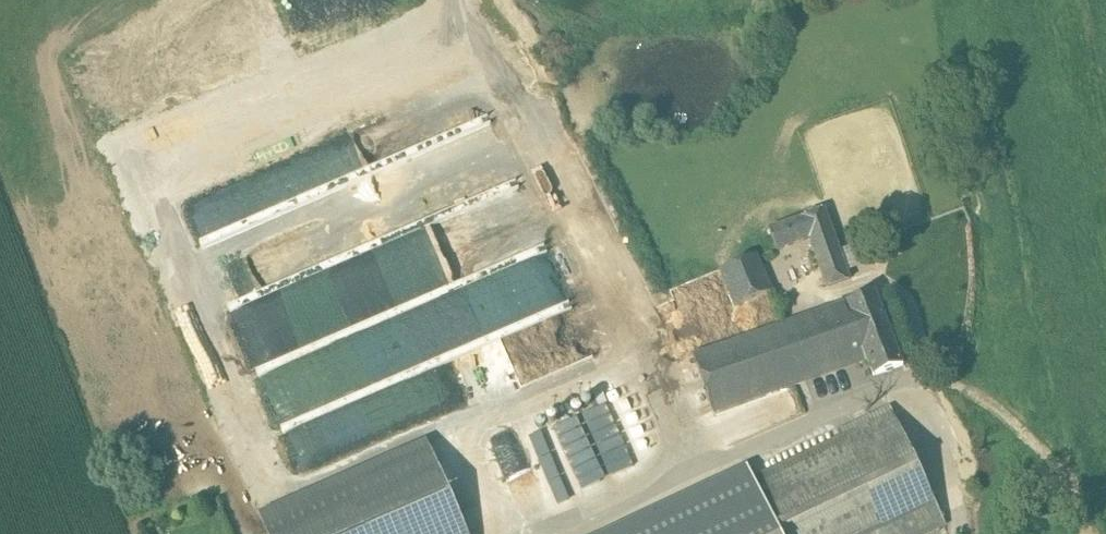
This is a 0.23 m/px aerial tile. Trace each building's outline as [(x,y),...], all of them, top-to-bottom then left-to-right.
[(431,111),(315,155),(327,186),(443,142),(431,111)] [(213,212),(275,185),(267,166),(205,192),(213,212)] [(470,205),(454,193),(448,200),(439,193),(436,197),(425,189),(417,199),(435,213),(441,205),(459,219),(470,205)] [(829,210),(805,218),(812,240),(830,289),(854,280),(829,210)] [(805,218),(771,230),(779,251),(812,240),(805,218)] [(758,258),(722,272),(736,308),(772,293),(758,258)] [(598,271),(487,317),(501,352),(613,306),(598,271)] [(879,292),(848,304),(870,361),(876,376),(907,365),(879,292)] [(848,304),(697,357),(717,414),(870,361),(848,304)] [(963,345),(951,343),(948,362),(961,364),(963,345)] [(607,374),(517,407),(555,510),(555,511),(615,489),(592,427),(623,416),(607,374)] [(555,510),(517,407),(496,415),(534,518),(555,510)] [(751,480),(777,533),(924,533),(943,525),(941,519),(889,409),(839,432),(842,438),(751,480)] [(289,411),(252,418),(257,444),(294,436),(289,411)] [(623,416),(592,427),(615,489),(646,478),(623,416)] [(260,517),(267,533),(467,533),(427,443),(260,517)] [(612,533),(777,533),(751,480),(747,471),(612,533)]
